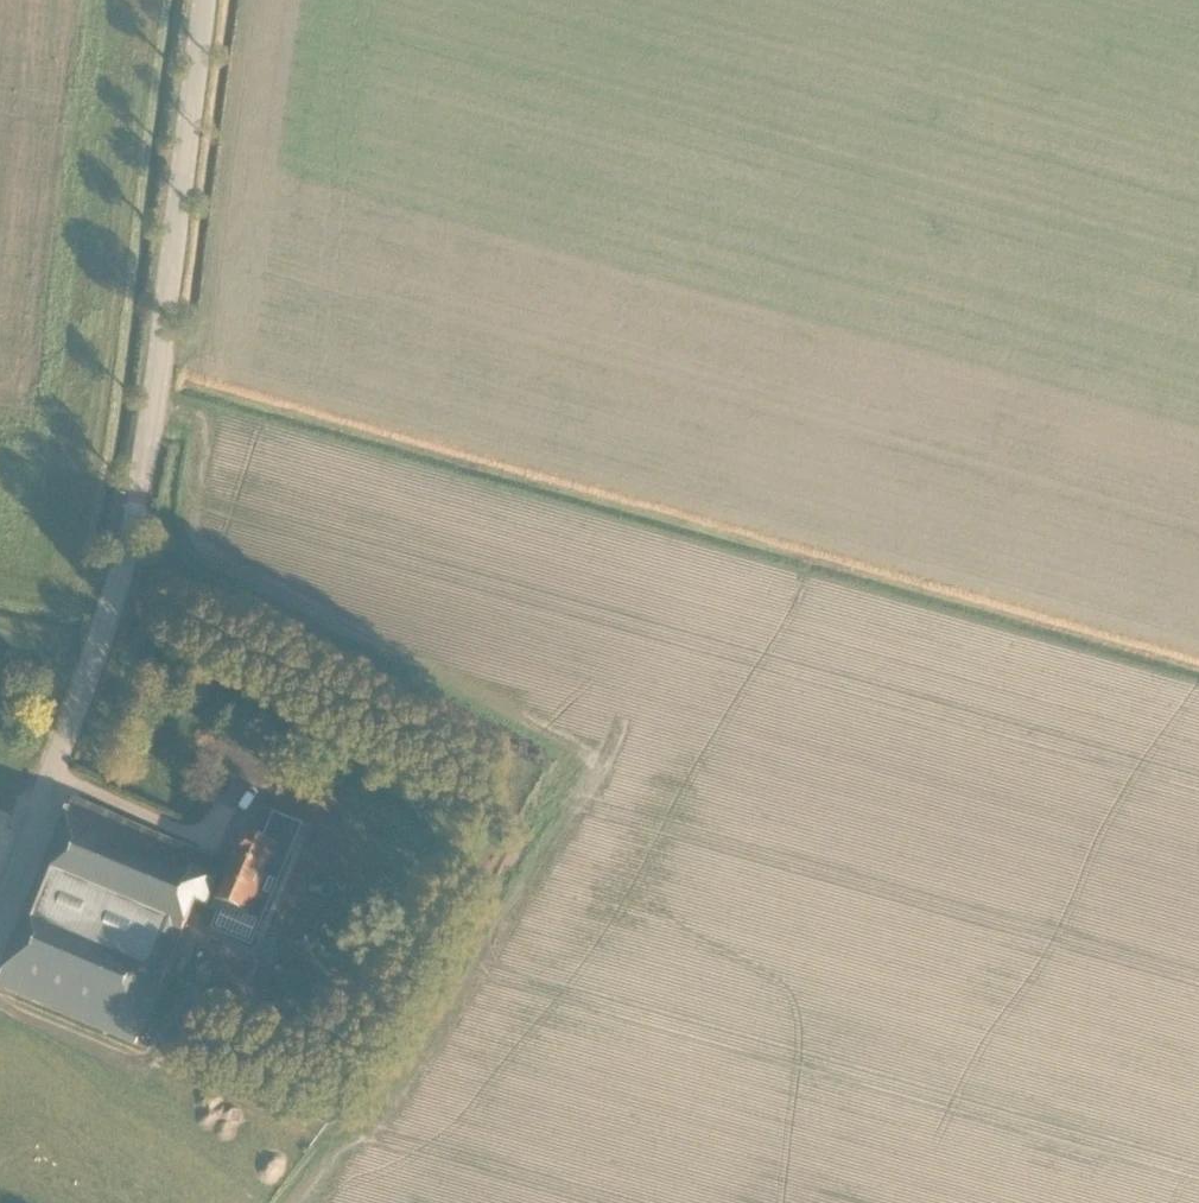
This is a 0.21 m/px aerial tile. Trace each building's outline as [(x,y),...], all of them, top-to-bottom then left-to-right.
[(276,846),(246,834),(236,857),(230,865),(229,873),(227,878),(210,871),(215,859),(73,798),(0,976),(0,986),(136,1043),(196,902),(215,910),(222,912),(225,905),(249,915),(259,891),(263,893),(269,878),(263,875),(276,846)]
